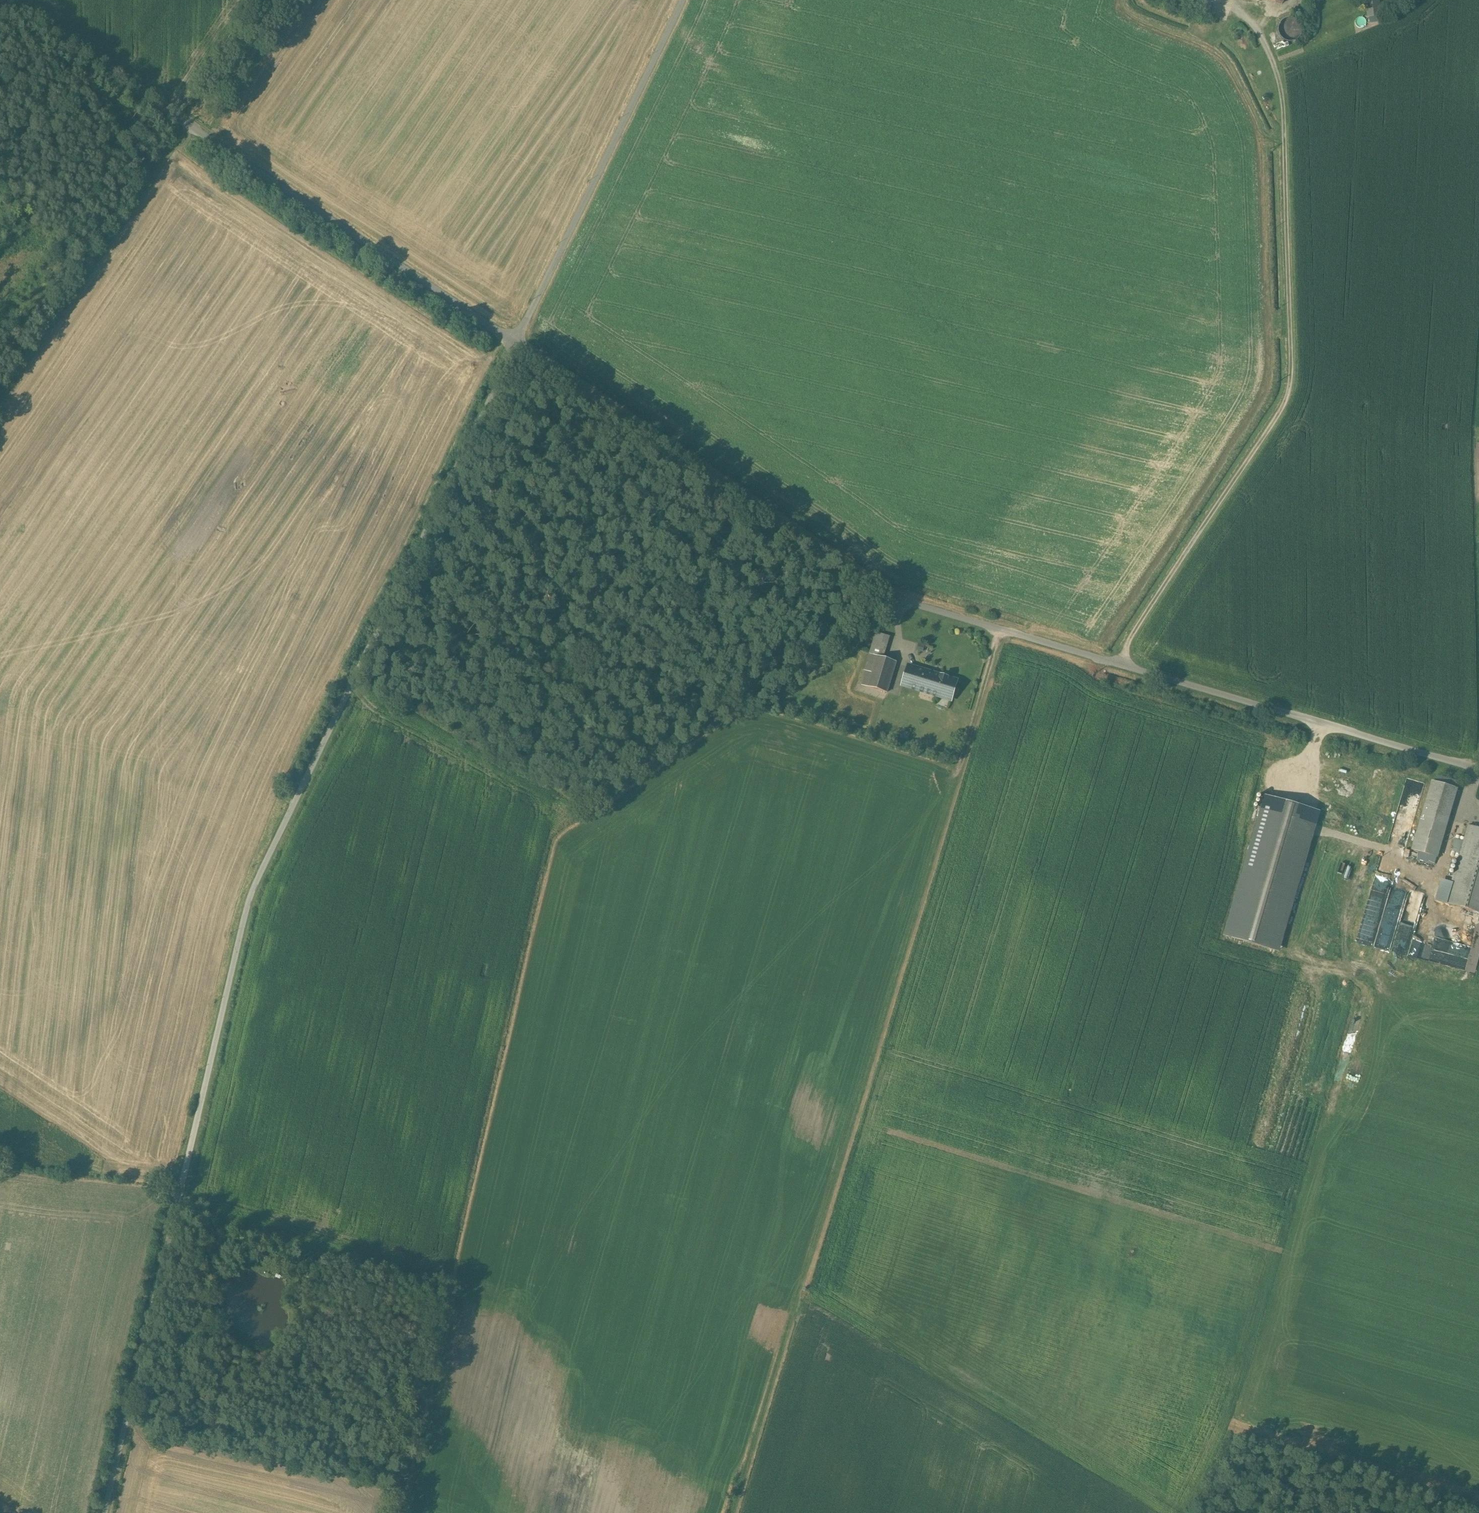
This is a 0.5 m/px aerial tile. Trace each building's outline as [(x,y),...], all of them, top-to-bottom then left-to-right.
[(1377,4),(1367,5),(1368,16),(1378,15),(1377,4)] [(1291,18),(1289,18),(1286,18),(1284,19),(1282,20),(1281,21),(1280,22),(1279,24),(1278,26),(1278,27),(1278,30),(1278,33),(1278,34),(1279,35),(1280,36),(1281,38),(1282,39),(1283,40),(1285,41),(1286,41),(1288,42),(1290,42),(1292,41),(1294,41),(1295,40),(1297,39),(1298,38),(1300,36),(1301,34),(1301,32),(1301,31),(1301,29),(1301,28),(1301,26),(1300,24),(1299,23),(1298,21),(1297,20),(1296,19),(1294,19),(1293,18),(1291,18)] [(888,637),(876,633),(871,647),(884,651),(888,637)] [(884,651),(871,647),(869,654),(882,658),(884,651)] [(882,658),(869,654),(864,670),(866,671),(862,685),(867,687),(886,693),(895,662),(882,658)] [(939,675),(908,665),(902,686),(950,700),(956,680),(939,675)] [(794,670),(783,678),(788,684),(798,677),(794,670)] [(901,737),(907,739),(910,733),(903,730),(901,737)] [(1456,789),(1431,782),(1411,850),(1436,857),(1456,789)] [(1264,796),(1244,865),(1256,869),(1276,800),(1264,796)] [(1276,800),(1256,869),(1244,865),(1244,866),(1224,936),(1277,951),(1318,812),(1276,800)] [(1468,825),(1445,903),(1478,913),(1478,829),(1468,825)] [(1419,917),(1410,950),(1421,954),(1430,921),(1419,917)] [(1478,925),(1465,970),(1474,973),(1478,958),(1478,925)]
